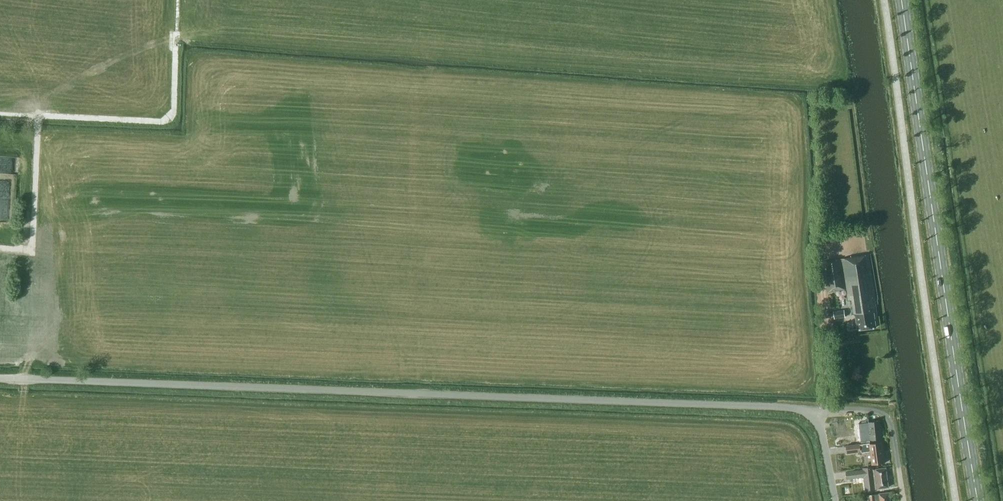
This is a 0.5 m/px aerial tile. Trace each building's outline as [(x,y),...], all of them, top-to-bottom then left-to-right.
[(17,172),(17,156),(7,156),(7,172),(17,172)] [(878,300),(870,254),(823,262),(828,292),(846,289),(849,311),(845,312),(844,310),(833,311),(835,319),(845,318),(845,317),(855,315),(857,329),(876,327),(874,313),(877,313),(876,305),(878,304),(877,300),(878,300)] [(882,439),(880,421),(869,422),(858,424),(860,441),(871,440),(882,439)] [(885,463),(882,442),(870,444),(870,443),(846,446),(847,453),(861,451),(861,453),(870,452),(872,465),(885,463)] [(873,470),(872,467),(863,468),(863,470),(846,472),(847,479),(864,477),(866,491),(876,489),(888,487),(886,468),(873,470)] [(890,500),(889,492),(868,495),(869,500),(865,500),(889,500),(890,500)]
